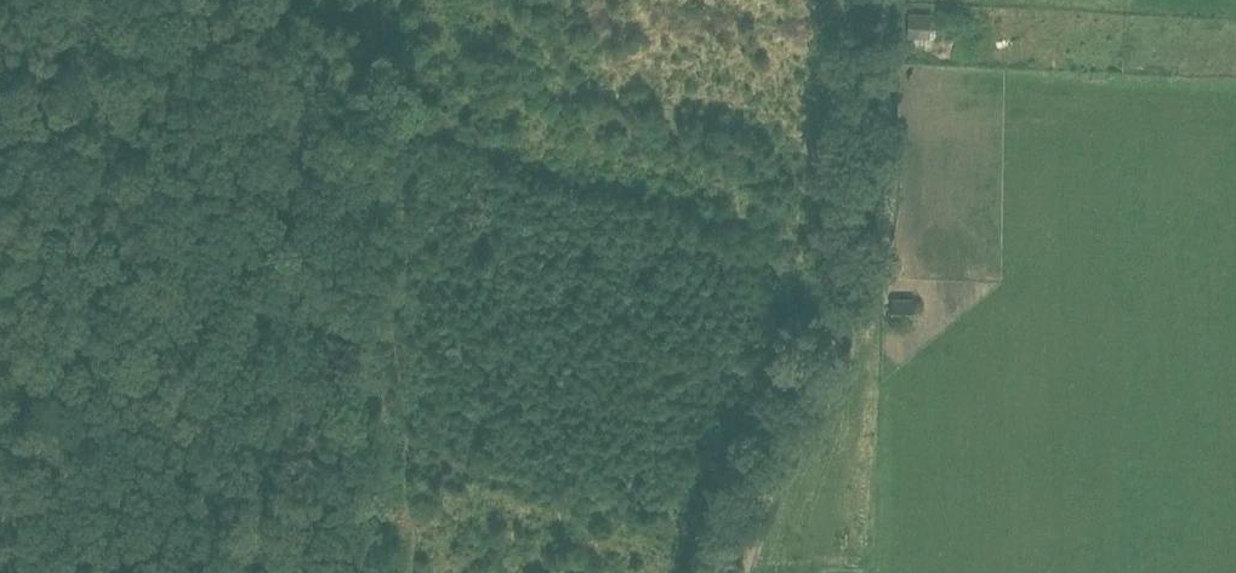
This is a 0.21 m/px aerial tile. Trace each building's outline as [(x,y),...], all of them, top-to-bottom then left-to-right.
[(932,12),(911,11),(910,35),(930,35),(932,12)] [(915,300),(893,300),(893,322),(915,322),(915,300)]
